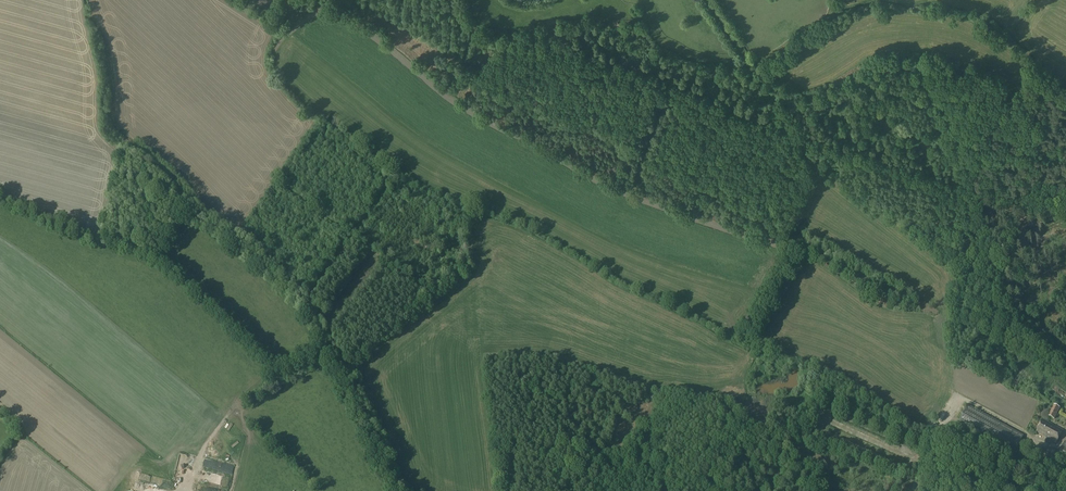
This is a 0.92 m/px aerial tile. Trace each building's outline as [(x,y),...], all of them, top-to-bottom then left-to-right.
[(995,405),(999,391),(994,389),(989,403),(995,405)] [(961,420),(1014,451),(1023,435),(970,405),(961,420)] [(1054,419),(1060,408),(1054,405),(1049,416),(1054,419)] [(941,425),(950,417),(946,413),(937,421),(941,425)] [(1063,430),(1043,420),(1036,432),(1056,443),(1063,430)] [(1065,466),(1065,441),(1059,452),(1050,447),(1046,455),(1065,466)]
